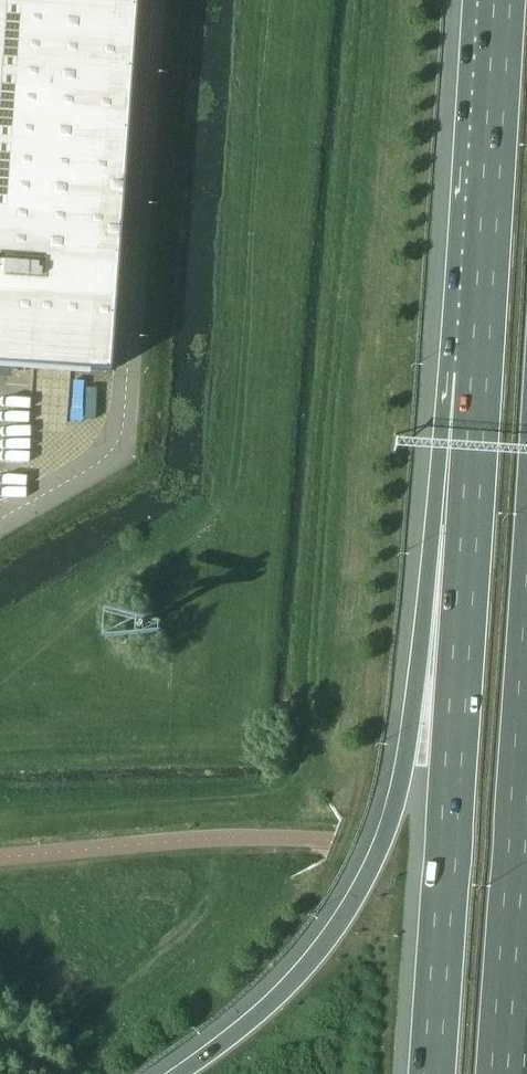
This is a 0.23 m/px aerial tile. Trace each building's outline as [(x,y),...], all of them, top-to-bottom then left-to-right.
[(109,373),(136,0),(0,0),(0,365),(109,373)]
